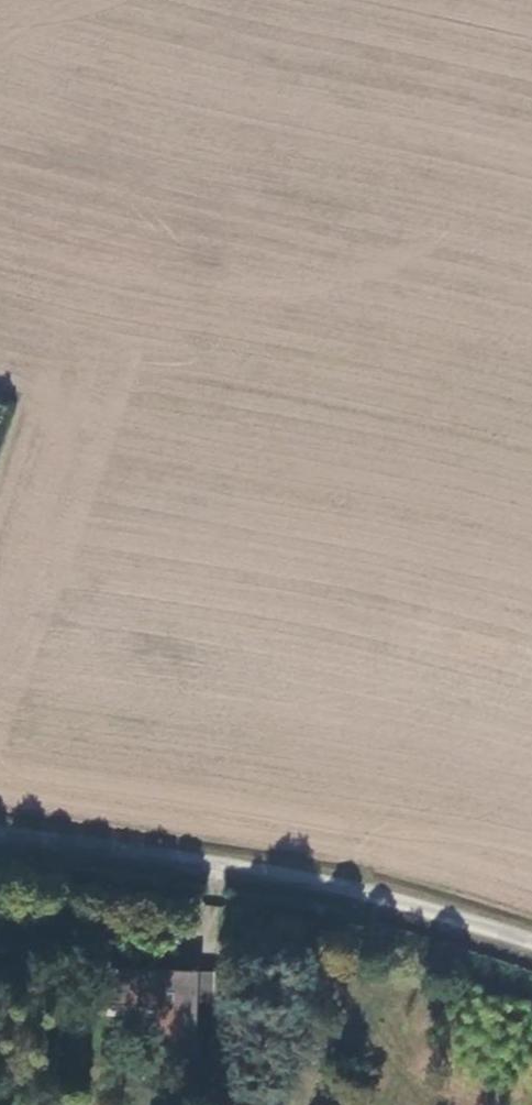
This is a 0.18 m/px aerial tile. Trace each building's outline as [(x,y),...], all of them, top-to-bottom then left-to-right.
[(199,966),(107,964),(106,1001),(160,1003),(159,1040),(197,1041),(198,994),(199,968),(199,966)] [(216,994),(216,969),(199,968),(198,994),(216,994)]
